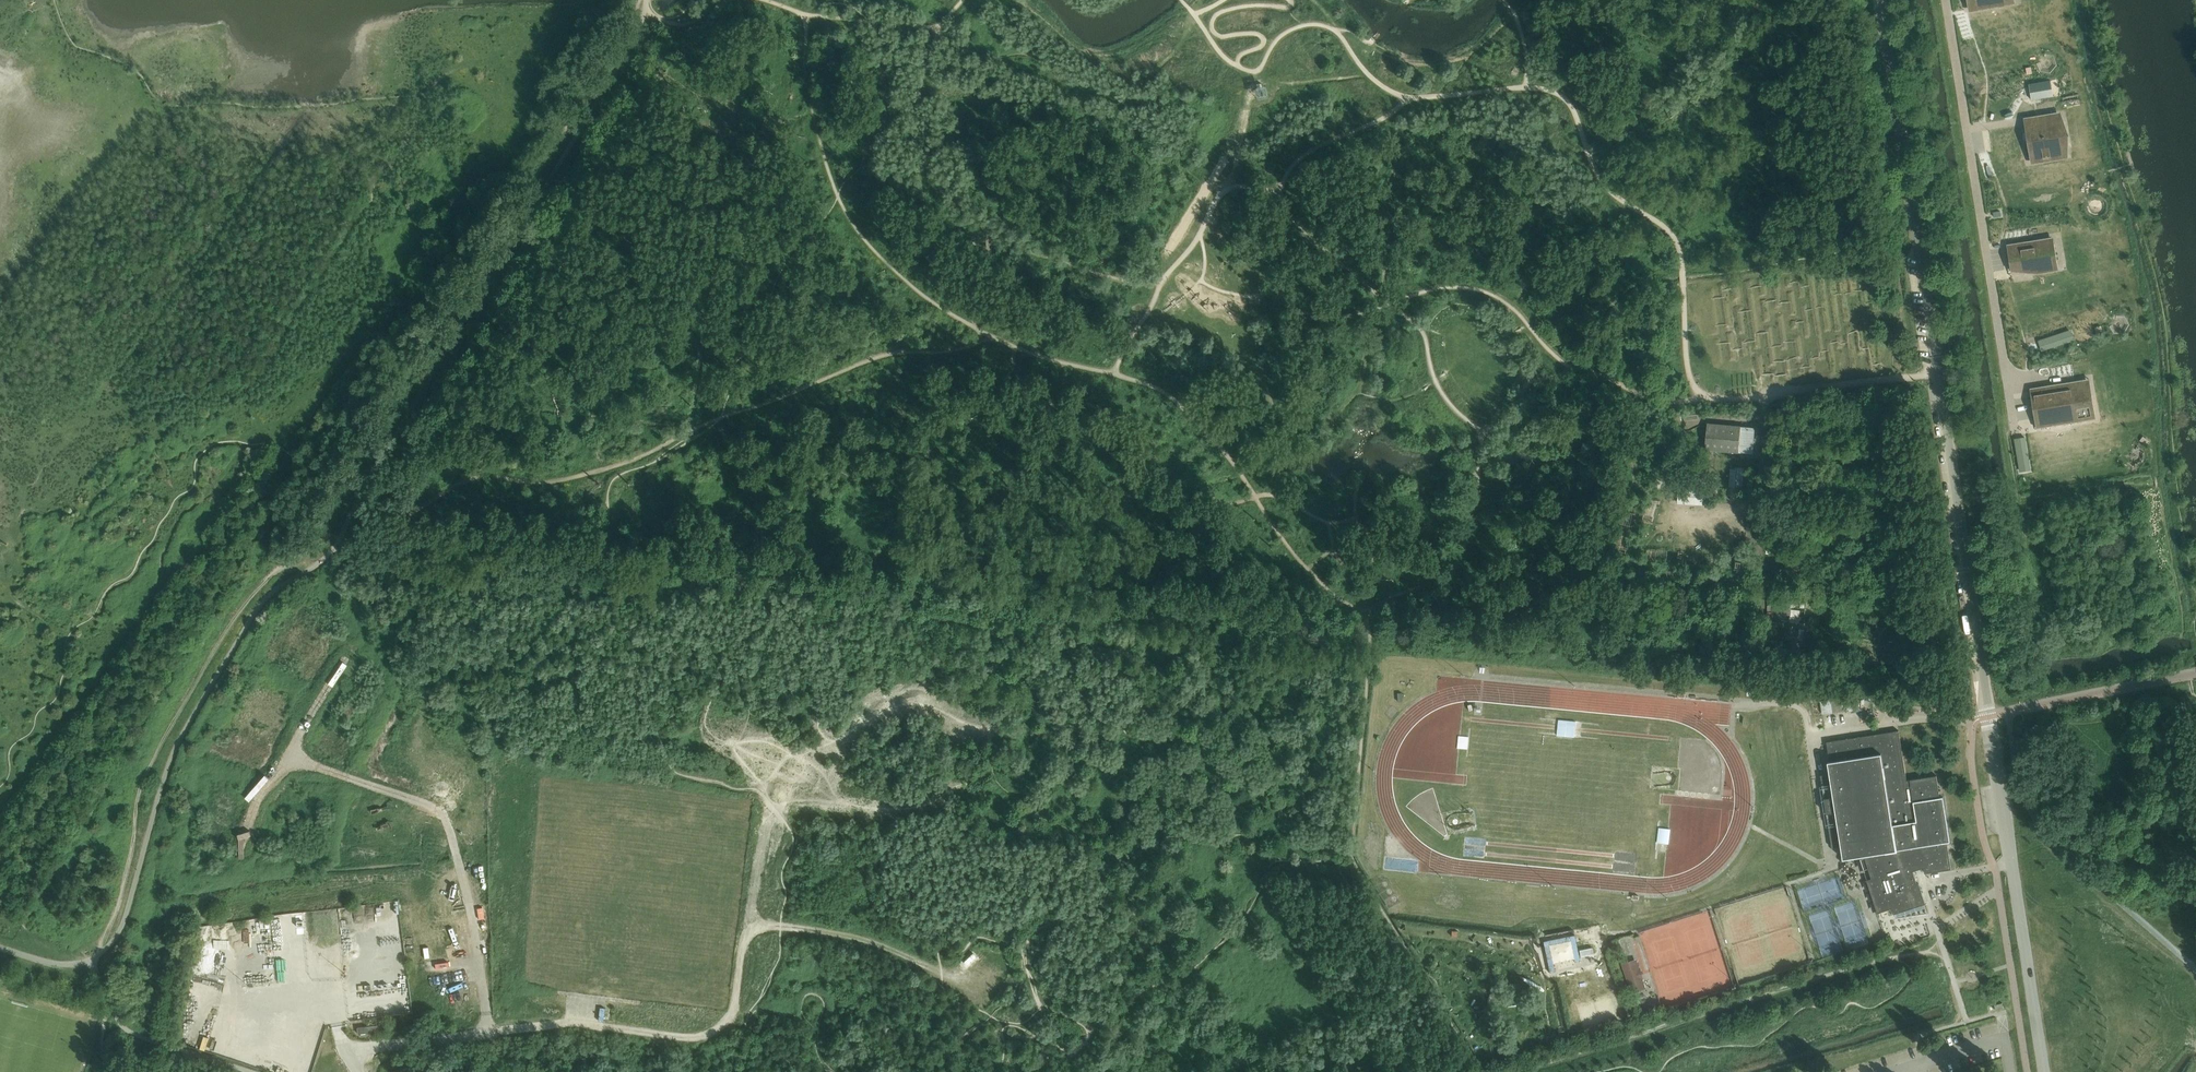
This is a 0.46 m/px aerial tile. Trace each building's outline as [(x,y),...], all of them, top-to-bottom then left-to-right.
[(1969,12),(1997,7),(2015,4),(2014,0),(1967,0),(1969,12)] [(2062,118),(2025,124),(2031,159),(2064,154),(2061,136),(2064,136),(2062,118)] [(2027,241),(2007,244),(2012,272),(2025,270),(2031,269),(2031,271),(2058,267),(2054,240),(2028,244),(2027,241)] [(2074,340),(2070,330),(2038,341),(2042,351),(2074,340)] [(2055,385),(2031,389),(2037,428),(2095,419),(2089,379),(2055,385)] [(1698,407),(1686,408),(1686,417),(1699,417),(1698,407)] [(1708,424),(1706,451),(1738,453),(1740,427),(1708,424)] [(2026,437),(2015,439),(2020,472),(2031,470),(2026,437)] [(1800,621),(1801,609),(1776,607),(1776,619),(1800,621)] [(1866,708),(1865,695),(1821,701),(1822,714),(1866,708)] [(1575,734),(1576,721),(1559,721),(1559,734),(1575,734)] [(1906,773),(1899,731),(1877,734),(1827,742),(1830,761),(1828,762),(1830,774),(1821,775),(1832,848),(1842,846),(1844,858),(1864,855),(1872,878),(1867,880),(1878,913),(1892,908),(1894,914),(1926,904),(1919,883),(1917,884),(1913,871),(1917,870),(1924,867),(1925,873),(1952,869),(1947,842),(1950,841),(1943,797),(1940,797),(1937,775),(1910,779),(1910,780),(1907,780),(1906,773)] [(1542,961),(1573,954),(1571,947),(1593,942),(1590,930),(1538,942),(1542,961)] [(1636,962),(1624,966),(1632,991),(1644,987),(1642,978),(1643,978),(1640,970),(1639,970),(1636,962)] [(381,1024),(358,1028),(359,1034),(382,1031),(381,1024)]
